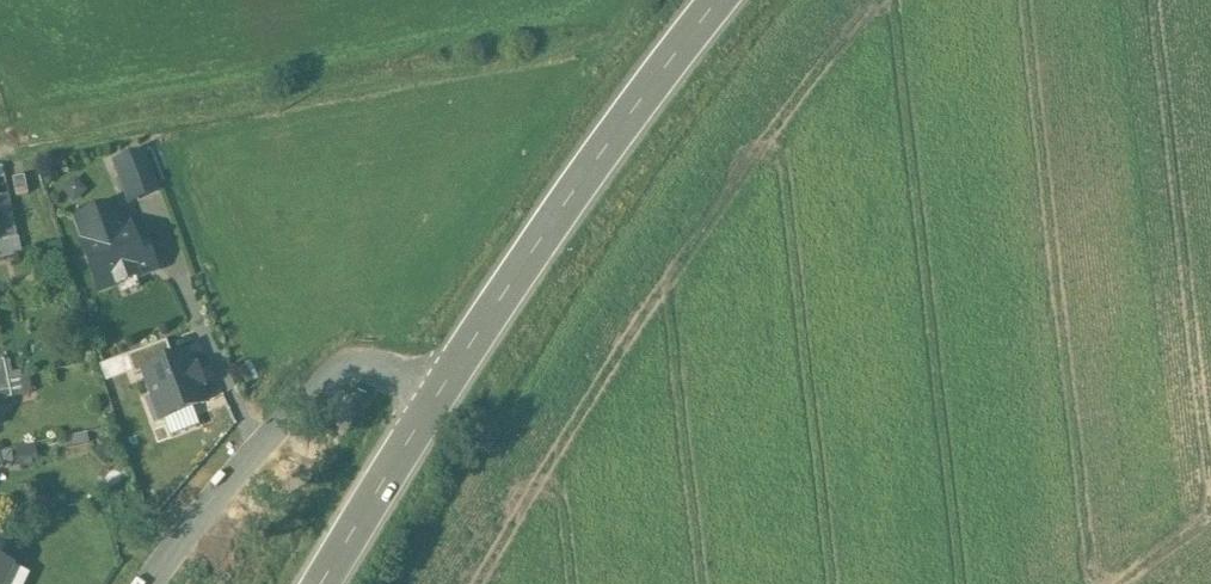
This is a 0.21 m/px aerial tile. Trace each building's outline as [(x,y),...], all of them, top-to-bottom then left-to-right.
[(146,153),(116,164),(130,200),(160,189),(146,153)] [(0,187),(0,215),(13,212),(8,185),(0,187)] [(116,204),(77,219),(86,241),(83,242),(101,290),(156,269),(145,240),(137,243),(130,225),(124,227),(116,204)] [(0,241),(0,257),(22,252),(18,237),(0,241)] [(149,401),(156,421),(206,403),(200,387),(205,386),(198,368),(193,370),(187,354),(174,359),(144,370),(145,372),(155,399),(149,401)] [(8,379),(4,360),(0,361),(0,380),(8,379)] [(0,380),(0,400),(12,397),(8,379),(0,380)] [(85,392),(67,397),(71,413),(89,409),(85,392)] [(72,454),(95,451),(93,432),(69,435),(72,454)] [(13,568),(13,566),(0,559),(0,583),(5,583),(13,568)] [(5,583),(20,583),(25,573),(13,568),(5,583)]
